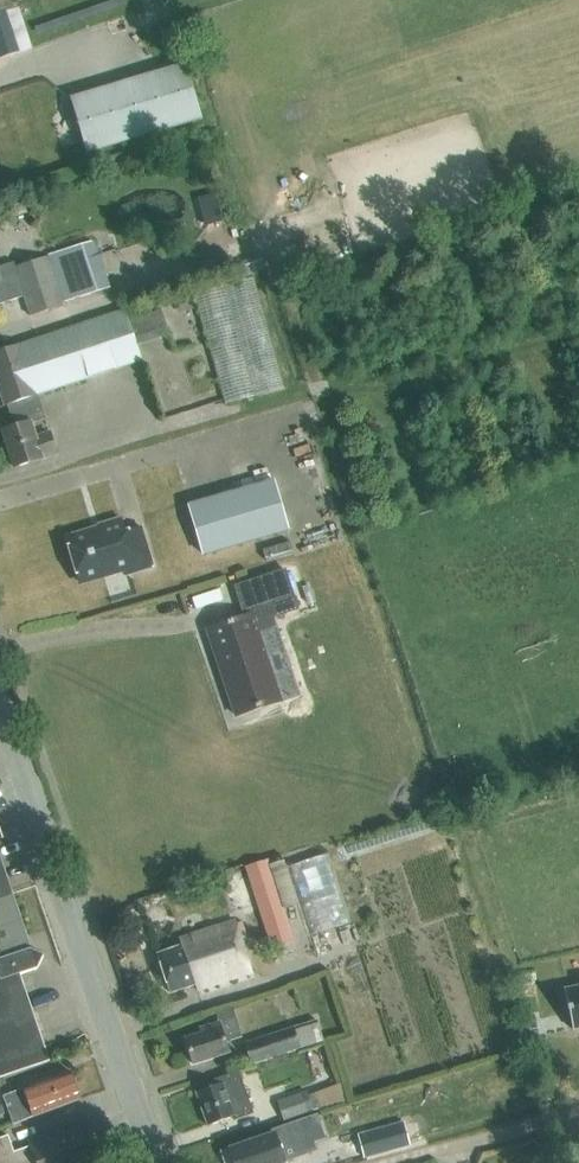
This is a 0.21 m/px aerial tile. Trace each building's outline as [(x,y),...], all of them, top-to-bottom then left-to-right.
[(13,53),(2,14),(0,15),(0,56),(13,53)] [(87,154),(202,120),(185,64),(70,98),(87,154)] [(25,297),(31,317),(91,297),(110,291),(104,273),(86,279),(76,247),(16,266),(14,262),(0,267),(0,305),(25,297)] [(256,281),(197,296),(227,407),(287,391),(256,281)] [(70,329),(0,352),(0,390),(5,406),(7,405),(15,428),(3,431),(15,468),(42,459),(42,458),(57,453),(50,433),(35,438),(30,423),(44,418),(44,420),(46,420),(38,395),(142,361),(136,343),(168,333),(161,310),(129,321),(125,310),(70,329)] [(274,482),(190,506),(204,556),(288,531),(274,482)] [(130,575),(153,568),(143,533),(126,538),(120,519),(99,525),(100,530),(67,540),(79,582),(128,568),(130,575)] [(245,617),(207,630),(236,716),(281,701),(255,624),(280,615),(298,610),(284,570),(267,576),(235,587),(245,617)] [(50,1061),(20,975),(37,968),(43,955),(30,948),(0,862),(0,1078),(50,1061)] [(272,946),(293,939),(270,869),(249,876),(272,946)] [(158,955),(171,993),(196,985),(198,991),(252,973),(235,922),(181,939),(183,946),(158,955)] [(578,1029),(578,986),(563,990),(572,1030),(578,1029)] [(218,1023),(200,1029),(202,1034),(185,1039),(193,1065),(229,1053),(226,1042),(242,1037),(232,1007),(215,1013),(218,1023)] [(293,1028),(244,1044),(250,1064),(300,1048),(300,1049),(324,1042),(317,1020),(293,1027),(293,1028)] [(222,1084),(196,1093),(208,1127),(234,1118),(235,1121),(254,1115),(239,1071),(220,1078),(222,1084)] [(24,1089),(4,1097),(14,1125),(34,1117),(80,1100),(70,1072),(24,1089)] [(317,1090),(324,1108),(349,1100),(343,1081),(317,1090)] [(313,1110),(305,1091),(277,1103),(284,1121),(313,1110)] [(230,1150),(234,1162),(285,1162),(285,1161),(313,1151),(303,1122),(318,1117),(319,1117),(318,1116),(273,1131),(274,1135),(230,1150)] [(62,1134),(61,1131),(29,1143),(31,1147),(14,1153),(8,1136),(0,1139),(0,1162),(97,1162),(107,1159),(94,1123),(62,1134)] [(358,1135),(364,1158),(410,1146),(404,1123),(358,1135)]
